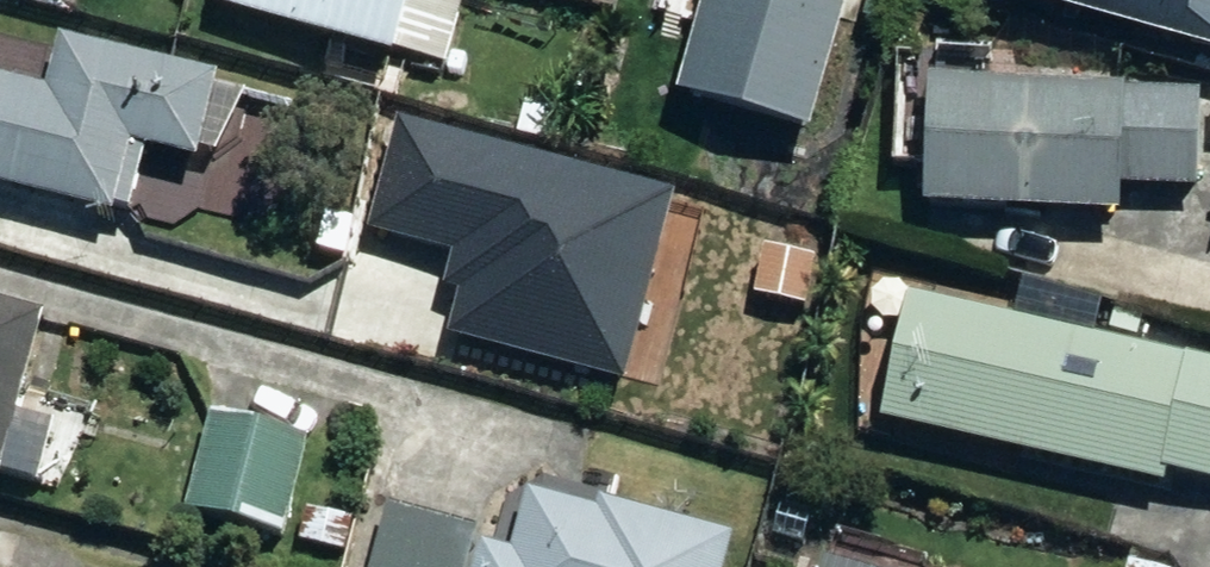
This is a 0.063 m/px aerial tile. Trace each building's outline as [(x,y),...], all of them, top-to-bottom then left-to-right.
[(390,70),(411,0),(213,0),(208,14),(390,70)] [(806,140),(845,0),(706,0),(677,104),(806,140)] [(1209,59),(1209,0),(1005,0),(1004,3),(1209,59)] [(0,195),(107,223),(125,155),(193,172),(214,88),(56,46),(43,97),(0,86),(0,196),(0,195)] [(925,216),(1118,221),(1120,193),(1192,196),(1195,97),(930,89),(925,216)] [(249,141),(281,149),(289,114),(258,106),(249,141)] [(1209,489),(1209,369),(908,304),(881,432),(1158,492),(1161,479),(1209,489)] [(38,322),(0,312),(0,464),(38,322)] [(184,519),(279,545),(306,447),(210,422),(184,519)] [(727,548),(598,512),(595,524),(527,505),(512,562),(479,552),(475,566),(722,566),(727,548)] [(771,540),(802,547),(810,516),(780,508),(771,540)] [(474,536),(385,512),(370,566),(466,566),(474,536)]
